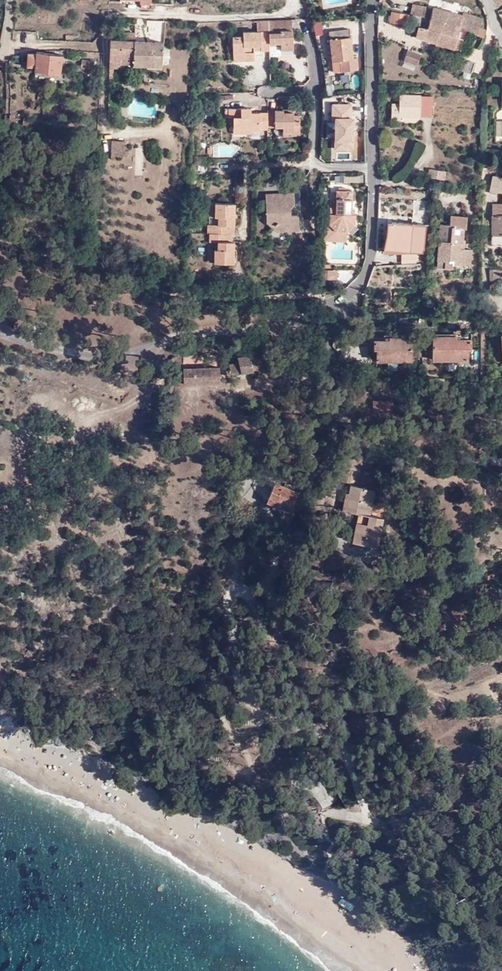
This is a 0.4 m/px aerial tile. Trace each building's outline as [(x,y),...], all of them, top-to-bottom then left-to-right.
[(412,5),(410,14),(430,17),(431,11),(427,11),(428,7),(412,5)] [(431,11),(430,17),(442,21),(459,26),(461,15),(432,7),(431,11)] [(458,27),(482,37),(484,29),(479,27),(482,18),(462,12),(461,15),(459,26),(458,27)] [(390,23),(406,26),(408,15),(392,13),(390,23)] [(442,21),(430,17),(428,23),(425,23),(424,27),(418,26),(417,32),(416,37),(437,43),(442,21)] [(293,48),(293,19),(292,19),(269,20),(270,30),(270,44),(276,44),(277,42),(281,42),(281,49),(293,48)] [(442,21),(437,43),(459,49),(462,39),(456,37),(458,27),(459,26),(442,21)] [(270,44),(270,30),(244,32),(244,36),(234,36),(234,61),(245,60),(245,57),(255,56),(255,49),(255,44),(261,44),(261,49),(270,49),(270,44)] [(332,61),(340,60),(344,60),(344,70),(357,69),(356,58),(352,58),(349,30),(330,32),(332,61)] [(113,67),(119,68),(133,68),(133,66),(134,41),(134,33),(122,33),(121,41),(111,40),(109,67),(113,67)] [(161,67),(164,42),(134,41),(133,66),(147,66),(147,69),(161,70),(161,67)] [(279,53),(281,49),(281,42),(277,42),(276,44),(270,44),(270,49),(270,53),(279,53)] [(421,55),(408,50),(405,61),(417,66),(421,55)] [(61,55),(36,51),(36,54),(29,54),(28,65),(35,66),(35,71),(59,74),(61,55)] [(469,71),(473,62),(463,58),(460,68),(469,71)] [(93,69),(94,61),(82,60),(81,68),(93,69)] [(420,96),(399,95),(399,104),(392,104),(392,121),(399,122),(399,117),(420,117),(420,96)] [(250,128),(250,131),(260,131),(260,129),(267,129),(267,127),(282,127),(283,137),(299,136),(299,116),(293,116),(293,109),(283,109),(283,110),(267,110),(267,113),(250,113),(242,113),(242,109),(228,108),(229,117),(233,118),(233,128),(250,128)] [(124,157),(124,141),(115,141),(115,157),(124,157)] [(501,244),(501,178),(492,176),(490,188),(496,190),(497,192),(501,192),(501,203),(492,204),(491,240),(496,240),(496,244),(501,244)] [(329,223),(336,231),(347,231),(348,230),(353,225),(354,224),(355,214),(351,214),(351,211),(352,191),(337,190),(336,207),(330,208),(329,223)] [(294,193),(279,193),(273,198),(266,198),(267,222),(276,230),(299,229),(298,214),(291,215),(287,211),(295,203),(294,193)] [(234,203),(215,202),(215,216),(218,216),(218,224),(208,224),(207,232),(210,232),(231,233),(233,233),(234,225),(231,224),(231,214),(234,214),(234,203)] [(450,216),(449,225),(449,227),(451,227),(449,241),(439,240),(437,260),(452,262),(452,264),(453,264),(469,265),(470,257),(461,256),(461,249),(462,249),(463,249),(464,240),(462,239),(463,228),(465,228),(466,217),(450,216)] [(423,249),(425,224),(391,222),(390,247),(423,249)] [(449,227),(449,225),(439,224),(437,241),(439,240),(449,241),(451,227),(449,227)] [(336,241),(346,242),(347,235),(347,231),(336,231),(336,241)] [(231,233),(210,232),(209,241),(218,241),(218,249),(214,249),(214,262),(233,263),(233,252),(231,252),(231,241),(231,233)] [(471,249),(463,249),(462,249),(461,249),(461,256),(470,257),(471,249)] [(499,268),(492,269),(493,282),(500,282),(499,268)] [(456,339),(455,335),(432,336),(432,360),(468,360),(467,347),(470,347),(471,339),(456,339)] [(412,337),(389,337),(388,340),(373,340),(373,349),(375,349),(375,361),(412,361),(412,337)] [(246,361),(238,362),(238,363),(229,365),(230,370),(226,371),(227,377),(253,372),(253,370),(262,369),(264,368),(263,364),(262,364),(261,355),(250,357),(250,355),(246,356),(246,361)] [(219,368),(184,369),(184,384),(219,382),(219,368)] [(391,410),(391,402),(376,401),(376,409),(391,410)] [(42,447),(45,439),(33,434),(29,441),(42,447)] [(413,475),(411,467),(401,470),(403,478),(413,475)] [(289,511),(297,493),(275,483),(275,484),(266,481),(261,490),(270,495),(268,501),(289,511)] [(377,548),(383,519),(370,516),(375,492),(367,490),(367,489),(350,485),(345,511),(358,514),(352,542),(377,548)]
